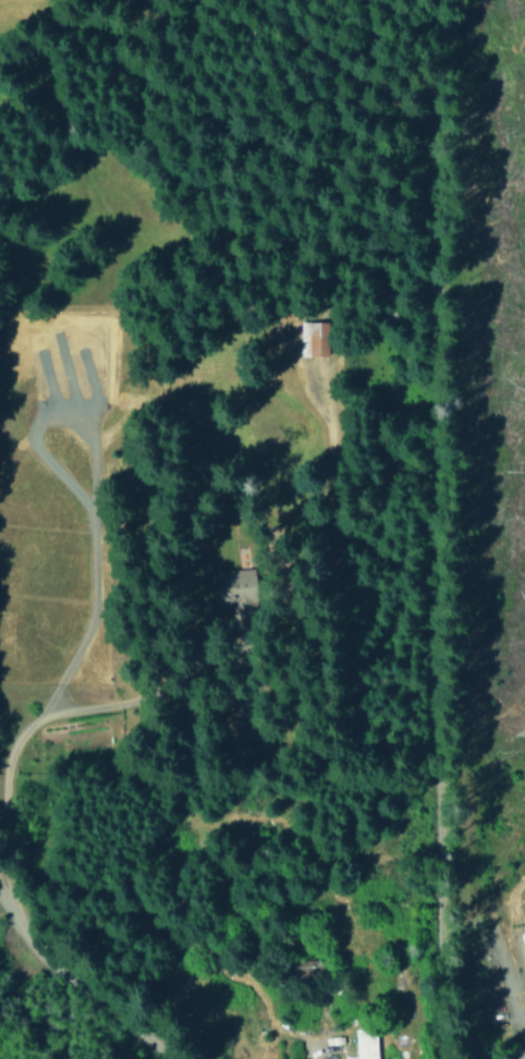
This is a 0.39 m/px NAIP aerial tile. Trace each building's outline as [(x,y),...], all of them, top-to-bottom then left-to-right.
[(326,321),(299,322),(299,345),(307,345),(308,356),(327,356),(326,321)] [(218,569),(217,610),(233,610),(233,619),(245,619),(245,618),(255,618),(256,570),(218,569)] [(377,1030),(355,1030),(356,1058),(377,1058),(377,1030)]
